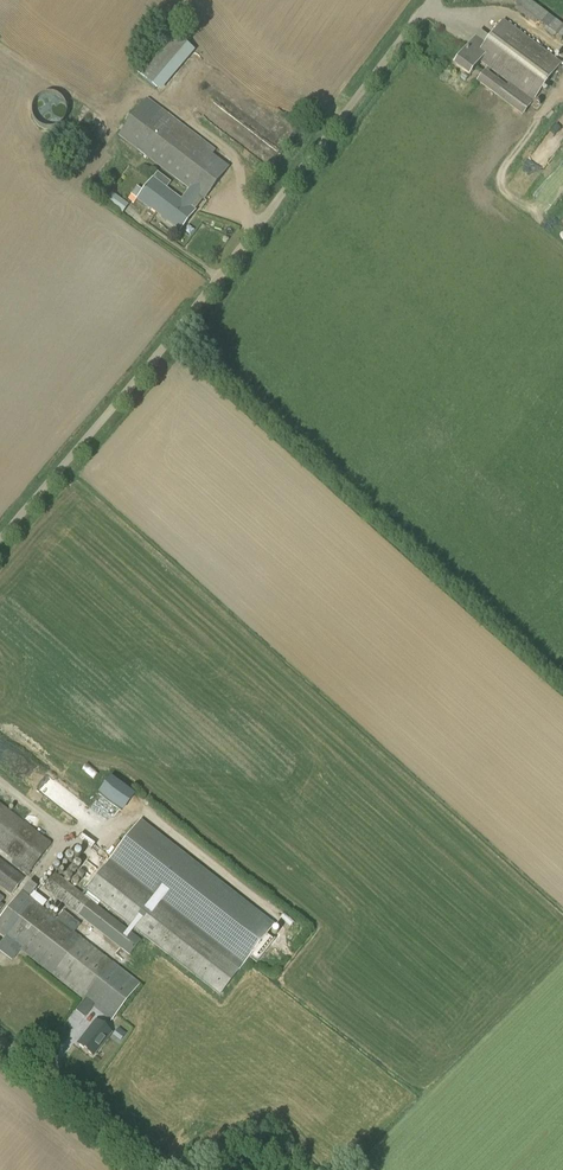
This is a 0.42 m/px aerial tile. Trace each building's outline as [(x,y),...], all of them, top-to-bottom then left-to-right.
[(530,0),(522,0),(515,10),(543,31),(545,29),(554,36),(555,35),(562,40),(562,38),(562,25),(530,0)] [(487,68),(477,81),(523,116),(533,102),(562,63),(504,20),(486,43),(476,36),(455,65),(470,76),(480,63),(487,68)] [(160,86),(196,47),(175,28),(138,66),(160,86)] [(117,92),(126,80),(108,68),(100,79),(117,92)] [(218,87),(226,76),(215,69),(207,79),(218,87)] [(52,94),(49,94),(46,94),(44,95),(41,96),(39,98),(37,100),(35,103),(34,105),(33,108),(33,111),(33,114),(34,116),(35,119),(37,122),(39,124),(41,125),(43,127),(46,128),(49,128),(52,128),(55,127),(58,126),(60,125),(62,123),(64,121),(66,118),(67,115),(67,112),(67,109),(67,106),(66,104),(64,101),(63,99),(60,97),(58,95),(55,94),(52,94)] [(173,193),(158,213),(180,230),(195,210),(191,207),(200,196),(204,199),(229,166),(213,154),(215,150),(148,99),(120,135),(190,189),(182,200),(173,193)] [(219,120),(229,129),(237,120),(227,111),(219,120)] [(158,213),(173,193),(166,188),(171,182),(158,173),(153,179),(143,192),(137,187),(132,195),(146,206),(147,205),(158,213)] [(552,180),(556,191),(562,189),(562,186),(560,177),(552,180)] [(534,202),(542,210),(554,198),(546,189),(534,202)] [(123,213),(129,204),(113,193),(107,202),(123,213)] [(3,759),(13,750),(0,736),(0,756),(3,759)] [(23,754),(14,762),(41,790),(50,781),(23,754)] [(47,795),(67,807),(76,794),(56,781),(47,795)] [(101,802),(109,810),(117,800),(108,793),(101,802)] [(0,804),(0,851),(22,867),(20,870),(27,875),(51,844),(0,804)] [(140,819),(85,891),(220,995),(249,957),(257,963),(275,939),(268,933),(274,924),(140,819)] [(24,878),(0,859),(0,887),(11,895),(24,878)] [(129,955),(141,940),(55,873),(43,888),(129,955)] [(112,962),(21,891),(0,918),(0,935),(4,938),(110,1022),(140,984),(112,962)] [(86,932),(112,959),(118,953),(92,926),(86,932)] [(92,1056),(111,1033),(95,1021),(77,1045),(92,1056)]
